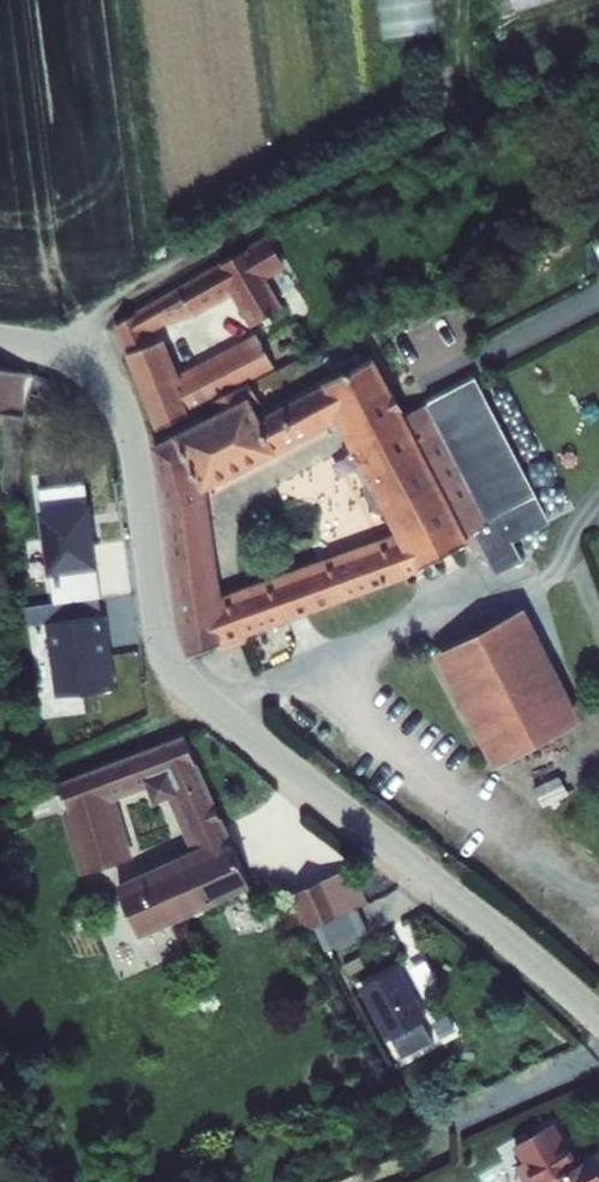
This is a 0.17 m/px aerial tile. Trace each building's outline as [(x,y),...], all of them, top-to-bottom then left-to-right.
[(430,29),(429,0),(379,0),(380,31),(430,29)] [(121,319),(161,426),(190,411),(189,407),(278,362),(271,348),(258,354),(251,342),(173,383),(148,320),(182,318),(226,291),(246,326),(272,311),(238,252),(121,319)] [(344,415),(391,389),(373,357),(262,414),(252,395),(154,444),(173,518),(187,626),(192,657),(435,557),(469,538),(475,545),(499,529),(491,517),(494,515),(429,399),(404,412),(402,409),(354,435),(360,445),(348,451),(355,464),(359,462),(366,476),(364,483),(374,503),(382,505),(389,502),(404,529),(221,604),(203,492),(344,415)] [(8,414),(37,419),(42,375),(0,366),(0,412),(8,414)] [(391,389),(344,415),(354,435),(402,409),(391,389)] [(37,419),(8,414),(6,483),(31,486),(37,419)] [(49,575),(98,569),(90,507),(41,514),(49,575)] [(434,654),(477,736),(562,691),(520,610),(434,654)] [(54,699),(116,691),(106,618),(45,625),(54,699)] [(562,691),(477,736),(491,762),(576,718),(562,691)] [(122,934),(248,886),(188,736),(86,774),(95,797),(74,805),(122,934)] [(325,881),(340,920),(370,908),(354,870),(325,881)] [(294,893),(309,931),(312,930),(340,920),(325,881),(294,893)] [(349,923),(323,933),(329,948),(355,939),(349,923)] [(399,974),(367,992),(393,1040),(425,1022),(399,974)] [(589,1152),(542,1181),(598,1181),(598,1168),(589,1152)]
